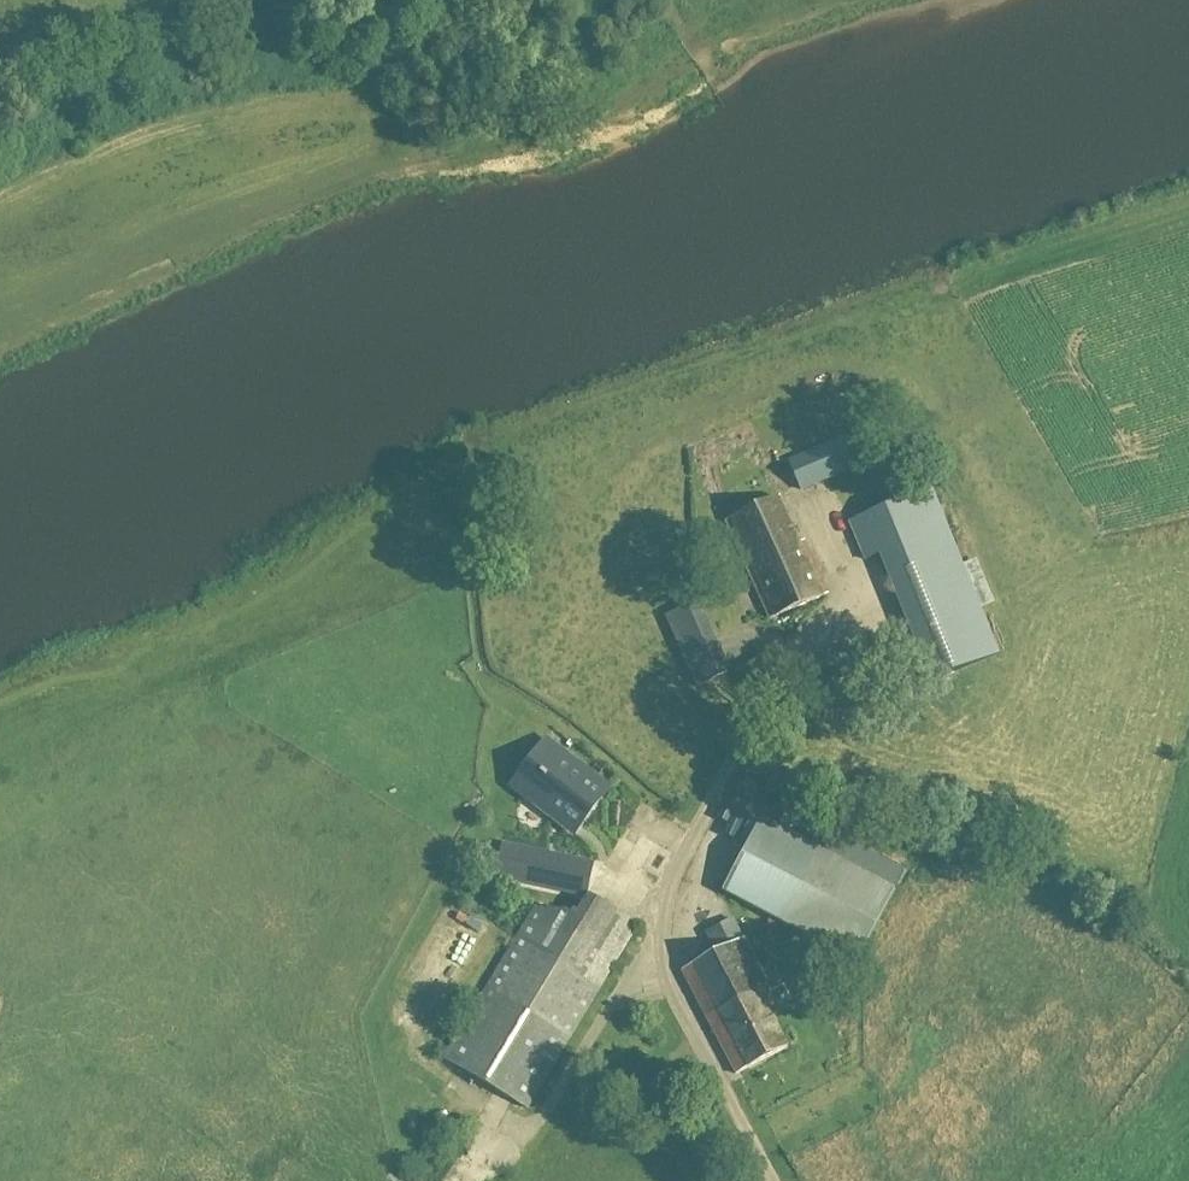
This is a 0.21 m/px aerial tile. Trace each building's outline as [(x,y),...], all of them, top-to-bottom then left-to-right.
[(803,404),(785,413),(791,425),(809,415),(803,404)] [(800,492),(861,466),(849,436),(788,459),(800,492)] [(913,637),(980,609),(930,488),(861,517),(848,522),(864,561),(879,555),(913,637)] [(726,521),(748,570),(770,619),(827,593),(803,541),(799,543),(779,498),(726,521)] [(671,612),(700,681),(732,667),(702,598),(671,612)] [(545,779),(532,795),(553,812),(555,810),(577,826),(602,794),(554,758),(542,774),(542,773),(540,776),(545,779)] [(759,819),(720,892),(855,963),(893,890),(759,819)] [(502,847),(496,874),(560,888),(566,862),(502,847)] [(454,897),(407,985),(451,1008),(498,921),(454,897)] [(615,986),(632,923),(616,918),(619,907),(582,897),(565,958),(587,963),(583,978),(615,986)] [(713,1031),(764,1005),(771,991),(744,938),(682,970),(713,1031)] [(786,1048),(764,1005),(713,1031),(735,1074),(786,1048)]
